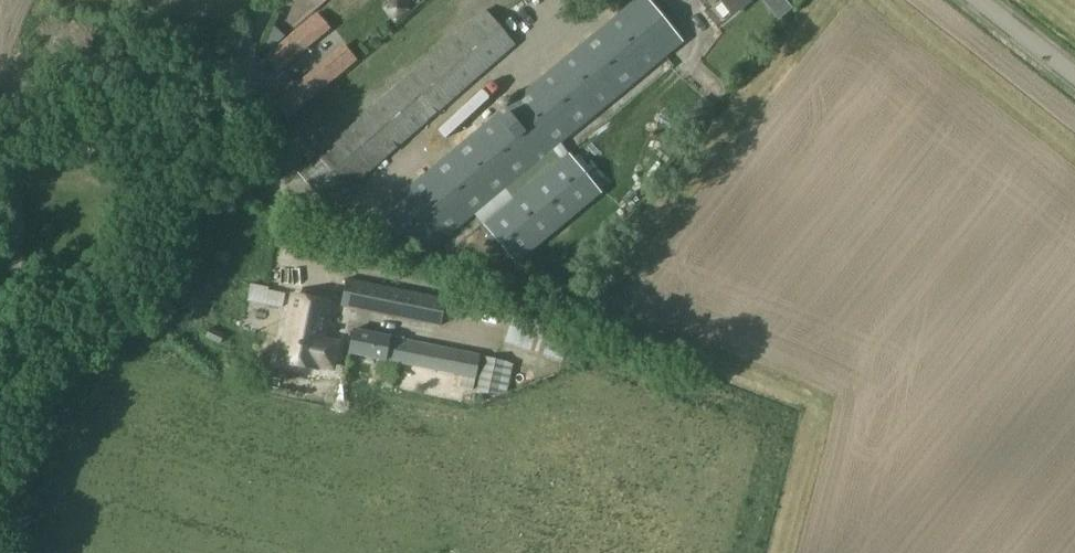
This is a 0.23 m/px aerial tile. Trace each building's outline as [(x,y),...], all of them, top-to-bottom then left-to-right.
[(388,6),(390,15),(399,19),(406,12),(404,3),(396,0),(395,0),(388,6)] [(754,0),(724,0),(737,15),(754,0)] [(777,17),(790,7),(784,0),(763,0),(777,17)] [(435,249),(673,52),(632,4),(381,213),(402,235),(435,249)] [(329,209),(515,47),(486,12),(299,174),(329,209)] [(290,29),(257,55),(270,71),(303,46),(290,29)] [(291,121),(338,81),(323,64),(277,104),(291,121)] [(711,103),(724,87),(714,79),(701,95),(711,103)] [(516,263),(599,194),(570,159),(487,227),(516,263)] [(437,324),(441,302),(347,283),(342,305),(437,324)] [(281,309),(285,292),(253,285),(249,302),(281,309)] [(331,370),(336,344),(321,341),(329,303),(294,296),(282,360),(331,370)] [(562,360),(571,331),(513,314),(504,342),(562,360)] [(386,360),(389,337),(354,330),(350,353),(386,360)] [(480,352),(394,335),(389,359),(474,376),(480,352)] [(478,390),(496,395),(506,391),(513,364),(485,358),(478,390)] [(302,374),(297,393),(324,400),(329,381),(302,374)]
